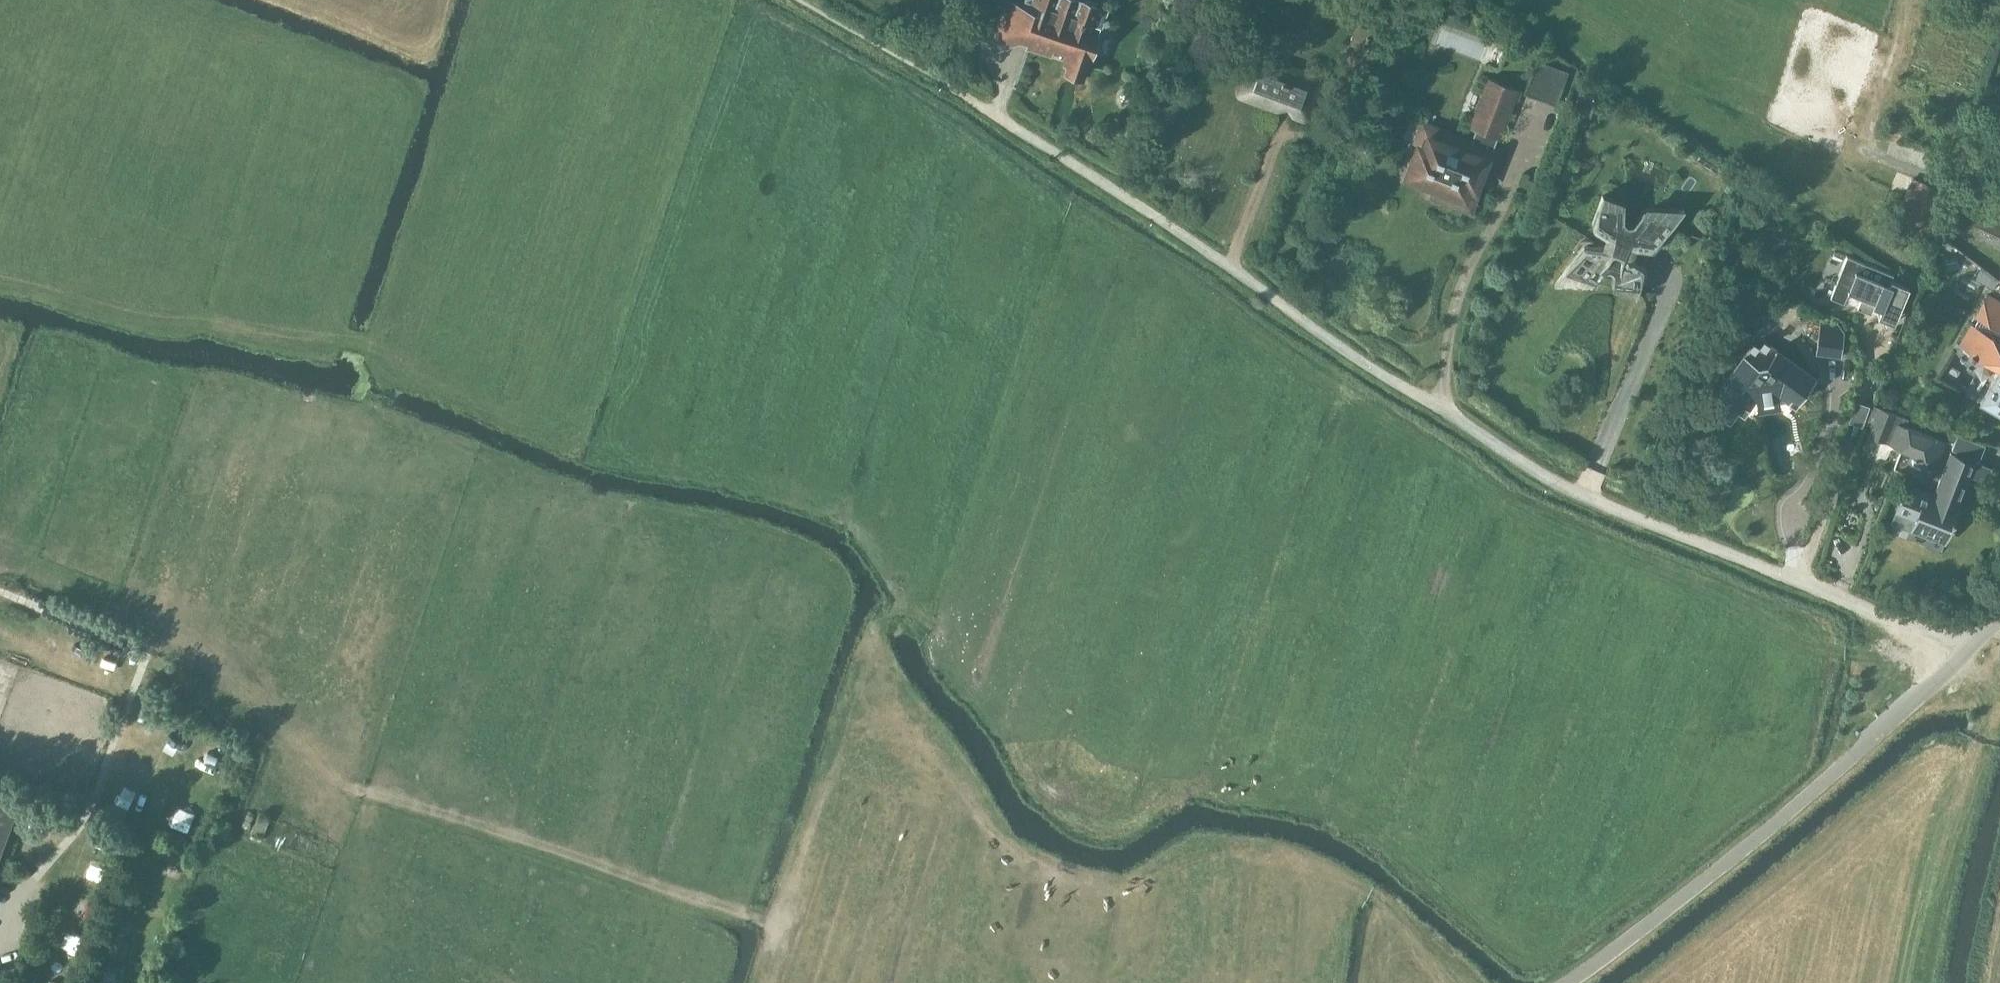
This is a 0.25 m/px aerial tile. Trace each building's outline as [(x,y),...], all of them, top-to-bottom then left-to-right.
[(995,33),(1021,41),(1027,43),(1026,48),(1052,56),(1054,49),(1067,53),(1064,63),(1068,64),(1069,72),(1078,75),(1084,69),(1088,71),(1101,32),(1109,6),(1091,0),(1026,0),(1031,1),(1029,6),(1011,0),(1006,0),(995,33)] [(1569,72),(1538,60),(1525,93),(1556,105),(1569,72)] [(1474,129),(1476,130),(1499,139),(1500,140),(1519,90),(1492,80),(1474,129)] [(1582,92),(1575,111),(1589,117),(1597,98),(1582,92)] [(1499,139),(1476,130),(1471,142),(1464,140),(1464,139),(1444,131),(1444,132),(1423,124),(1415,144),(1423,147),(1420,154),(1415,151),(1407,170),(1414,172),(1411,180),(1427,186),(1430,179),(1446,185),(1441,198),(1470,209),(1475,195),(1475,196),(1482,178),(1482,177),(1485,171),(1495,174),(1499,164),(1504,152),(1496,148),(1499,139)] [(1891,232),(1918,243),(1924,245),(1944,191),(1911,178),(1891,232)] [(1999,249),(1999,223),(1958,204),(1948,226),(1999,249)] [(1674,223),(1645,208),(1633,223),(1631,224),(1629,224),(1627,224),(1625,222),(1624,220),(1625,205),(1598,206),(1592,223),(1592,225),(1593,227),(1593,228),(1594,229),(1606,237),(1602,246),(1588,245),(1587,245),(1585,245),(1583,247),(1564,272),(1596,283),(1604,273),(1605,272),(1607,271),(1609,271),(1612,271),(1613,272),(1614,274),(1615,276),(1615,277),(1614,287),(1640,289),(1646,272),(1646,270),(1646,269),(1646,267),(1645,266),(1633,257),(1636,248),(1651,250),(1653,249),(1655,249),(1656,247),(1674,223)] [(1717,273),(1721,274),(1723,275),(1724,273),(1729,257),(1723,254),(1717,273)] [(1878,316),(1894,323),(1909,288),(1891,280),(1893,275),(1847,256),(1830,297),(1844,303),(1849,291),(1862,297),(1857,308),(1871,314),(1875,302),(1883,305),(1878,316)] [(1980,266),(1973,278),(1982,284),(1991,289),(1997,279),(1980,266)] [(1975,317),(1999,332),(1999,302),(1987,295),(1975,317)] [(1820,323),(1816,354),(1841,357),(1844,332),(1839,325),(1820,323)] [(1959,345),(1971,351),(1969,353),(1973,356),(1974,354),(1998,367),(1979,401),(1999,413),(1999,340),(1971,323),(1959,345)] [(1753,343),(1716,393),(1724,399),(1734,406),(1742,412),(1755,394),(1778,390),(1778,391),(1796,403),(1815,377),(1764,341),(1761,345),(1762,347),(1757,348),(1756,348),(1756,345),(1753,343)] [(1849,422),(1863,426),(1869,406),(1856,402),(1849,422)] [(1871,437),(1901,449),(1894,467),(1898,468),(1898,469),(1931,482),(1946,442),(1906,427),(1908,419),(1879,408),(1869,434),(1872,435),(1871,437)] [(1950,431),(1947,439),(1955,442),(1958,434),(1950,431)] [(1985,445),(1958,434),(1955,442),(1952,449),(1980,460),(1985,445)] [(1895,512),(1892,520),(1912,528),(1912,529),(1935,538),(1935,539),(1945,543),(1971,475),(1985,481),(1990,468),(1957,455),(1950,452),(1934,495),(1905,485),(1898,504),(1895,512)] [(1830,564),(1824,562),(1821,570),(1827,572),(1830,564)] [(21,796),(20,796),(0,789),(0,853),(21,796)]
